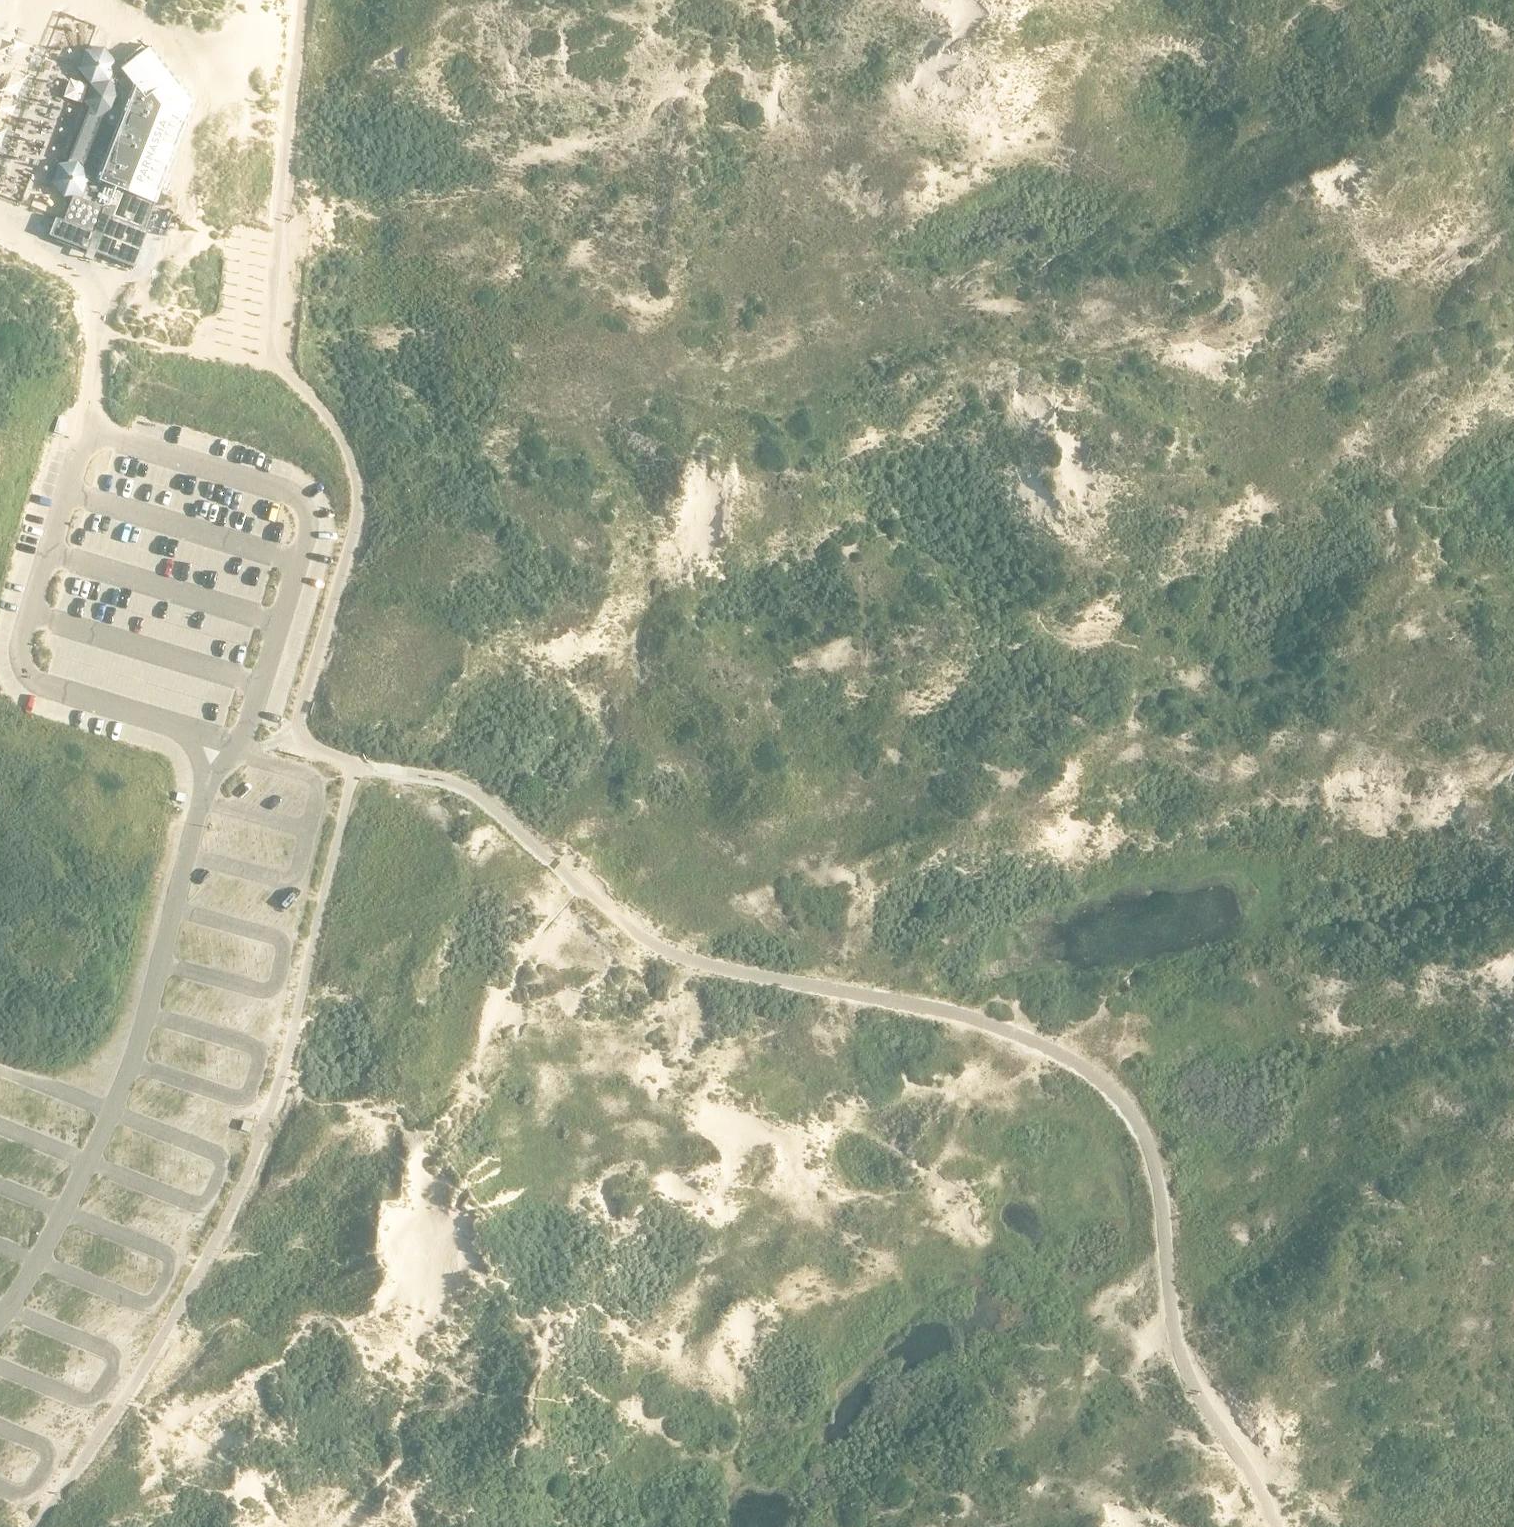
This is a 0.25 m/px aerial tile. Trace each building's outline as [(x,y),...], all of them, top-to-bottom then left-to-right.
[(89,252),(134,269),(149,232),(113,218),(124,191),(156,204),(196,102),(152,46),(146,51),(143,47),(124,61),(128,66),(124,69),(119,62),(105,48),(85,51),(79,69),(90,84),(84,102),(89,110),(68,163),(59,164),(52,183),(64,198),(74,196),(64,221),(58,218),(50,239),(54,240),(88,253),(89,252)] [(48,131),(54,114),(37,109),(31,126),(48,131)] [(49,136),(42,152),(58,159),(65,142),(49,136)] [(16,166),(34,170),(38,151),(19,148),(16,166)]
